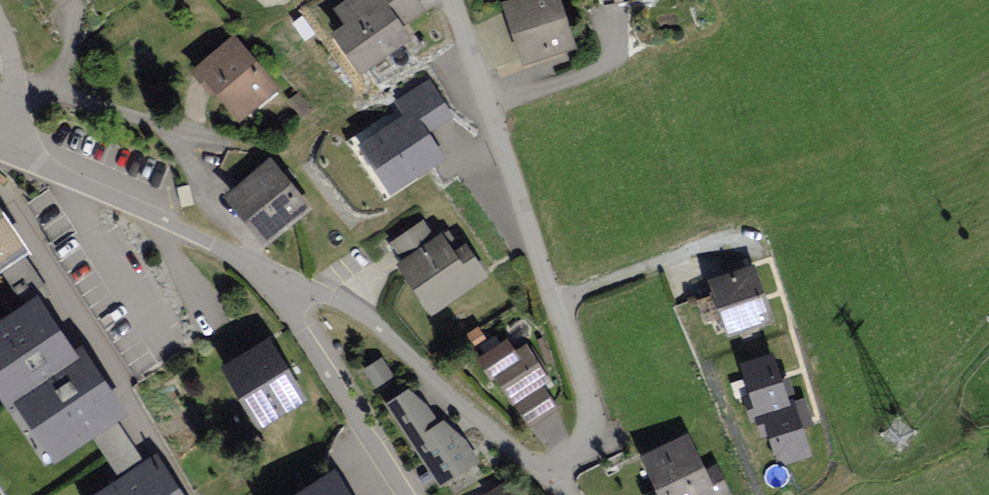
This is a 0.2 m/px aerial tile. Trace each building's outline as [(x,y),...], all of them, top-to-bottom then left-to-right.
[(63,10),(74,0),(54,0),(63,10)] [(343,13),(353,27),(338,38),(368,80),(421,44),(412,30),(431,17),(419,0),(360,0),(343,13)] [(504,12),(524,68),(578,48),(560,0),(538,0),(504,12)] [(239,46),(198,81),(239,127),(280,92),(239,46)] [(401,111),(348,148),(386,208),(450,164),(436,138),(456,125),(430,85),(397,106),(401,111)] [(277,162),(227,201),(266,250),(316,211),(277,162)] [(38,255),(0,199),(0,282),(38,255)] [(405,266),(400,271),(431,320),(491,281),(470,251),(463,255),(451,236),(439,243),(427,224),(394,247),(405,266)] [(756,274),(712,287),(728,339),(771,326),(756,274)] [(695,297),(705,320),(720,314),(710,291),(695,297)] [(0,328),(0,381),(27,422),(39,415),(73,467),(142,420),(93,354),(82,361),(40,302),(0,328)] [(278,342),(230,371),(265,428),(313,399),(278,342)] [(527,346),(493,372),(521,409),(555,383),(527,346)] [(367,370),(376,383),(389,375),(381,361),(367,370)] [(769,381),(731,396),(745,429),(754,426),(765,455),(772,452),(788,491),(829,475),(809,426),(800,430),(790,404),(780,409),(769,381)] [(415,395),(390,410),(444,489),(481,467),(451,423),(444,427),(415,395)] [(326,422),(248,469),(265,494),(375,494),(326,422)] [(642,460),(657,490),(648,494),(733,494),(721,466),(711,470),(693,438),(642,460)] [(108,494),(180,494),(158,462),(108,494)] [(509,485),(492,494),(516,494),(509,485)]
